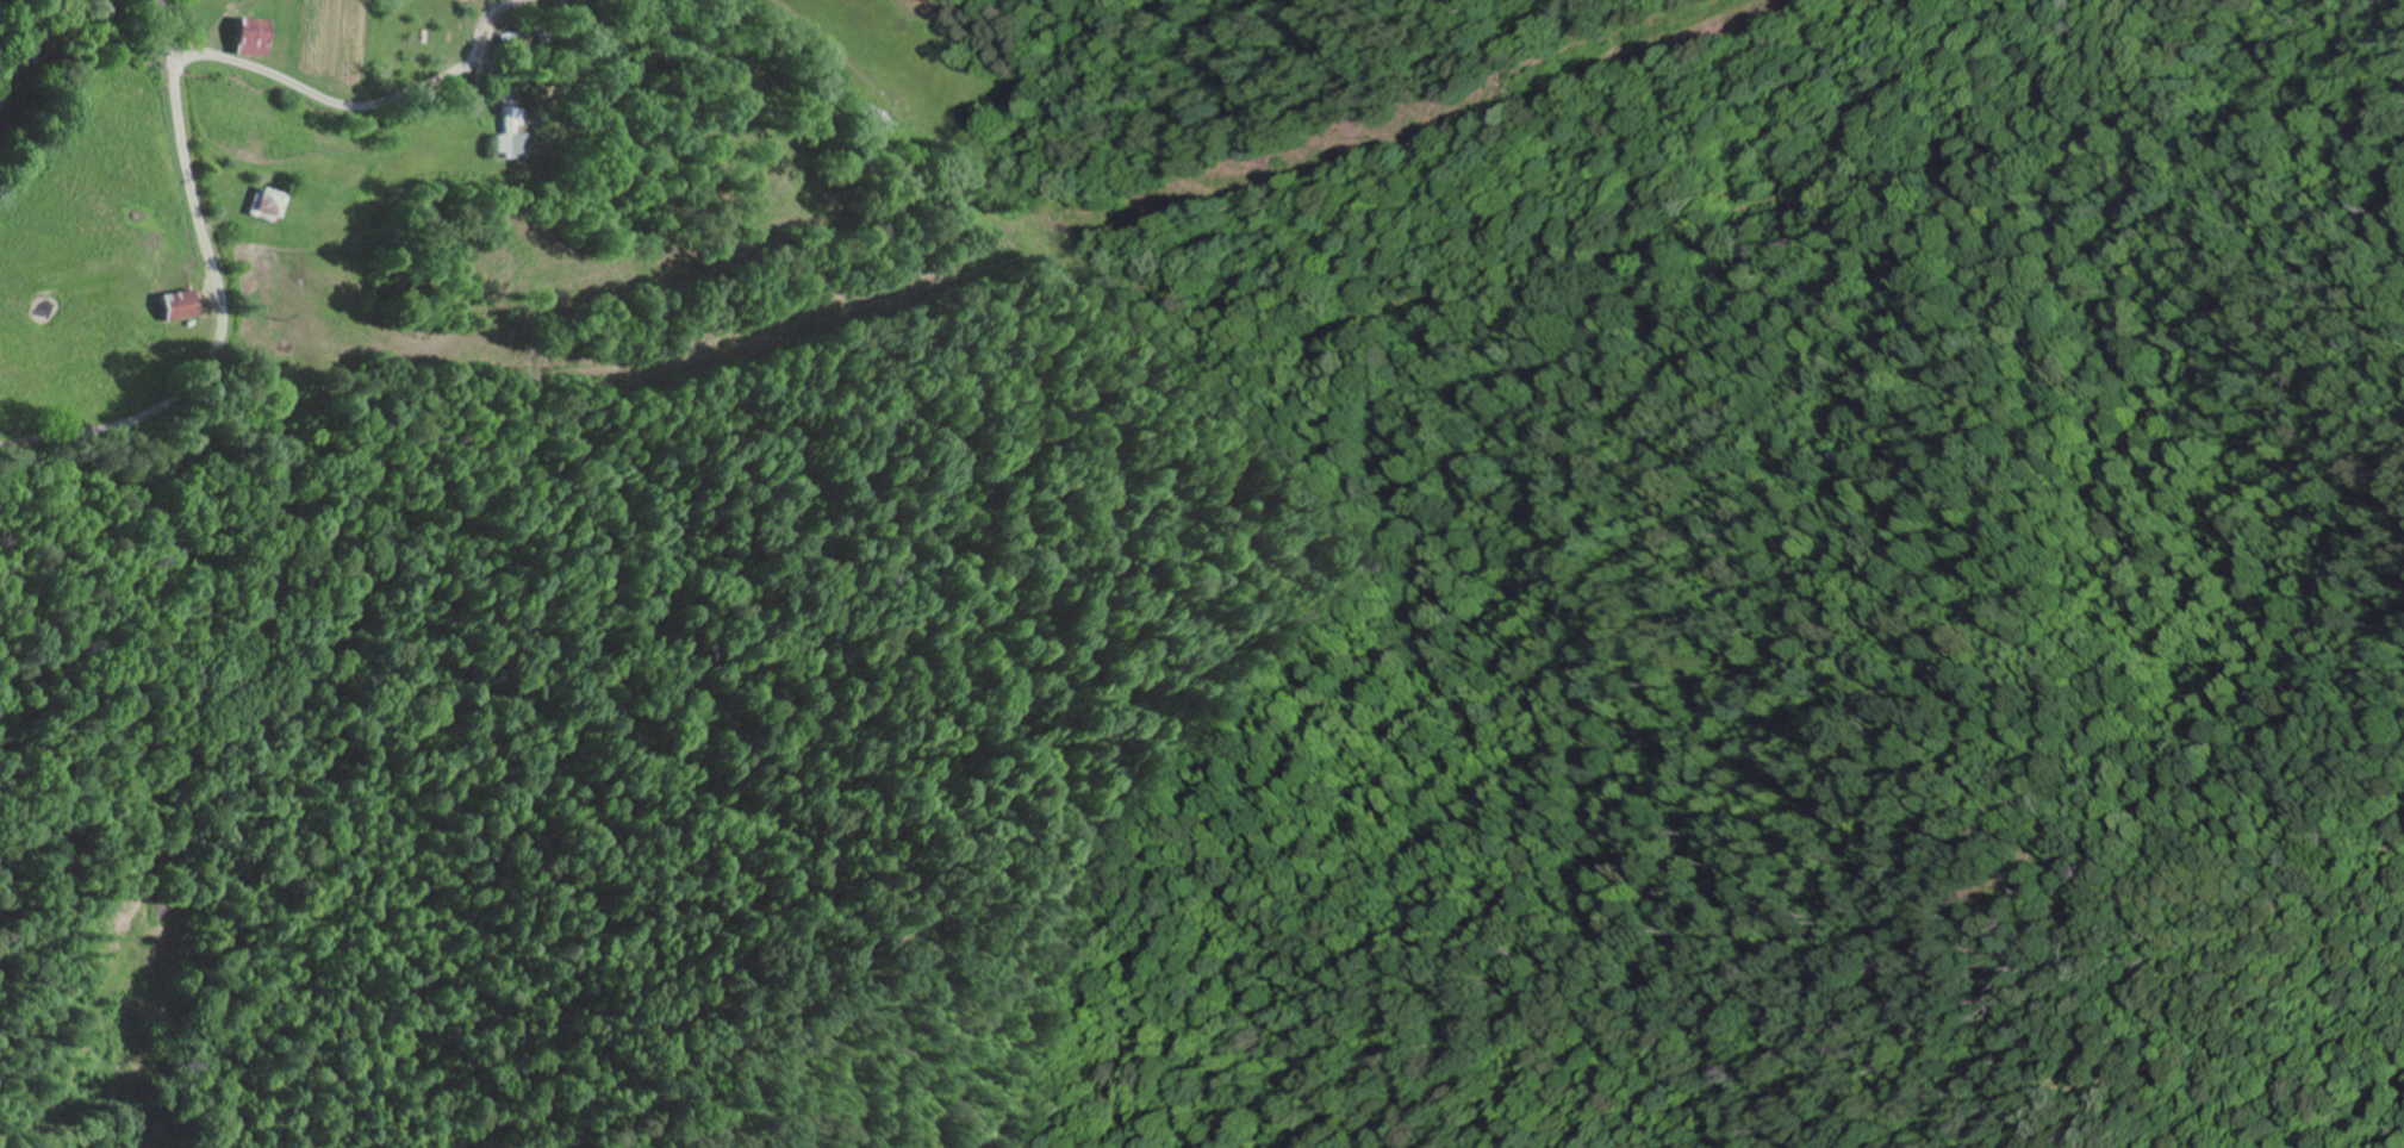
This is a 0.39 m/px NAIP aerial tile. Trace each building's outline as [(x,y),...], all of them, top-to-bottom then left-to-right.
[(229,55),(263,56),(264,19),(230,19),(229,55)] [(522,157),(520,104),(498,105),(500,158),(522,157)] [(271,223),(282,197),(256,185),(244,211),(271,223)] [(159,320),(191,316),(189,290),(156,293),(159,320)]
